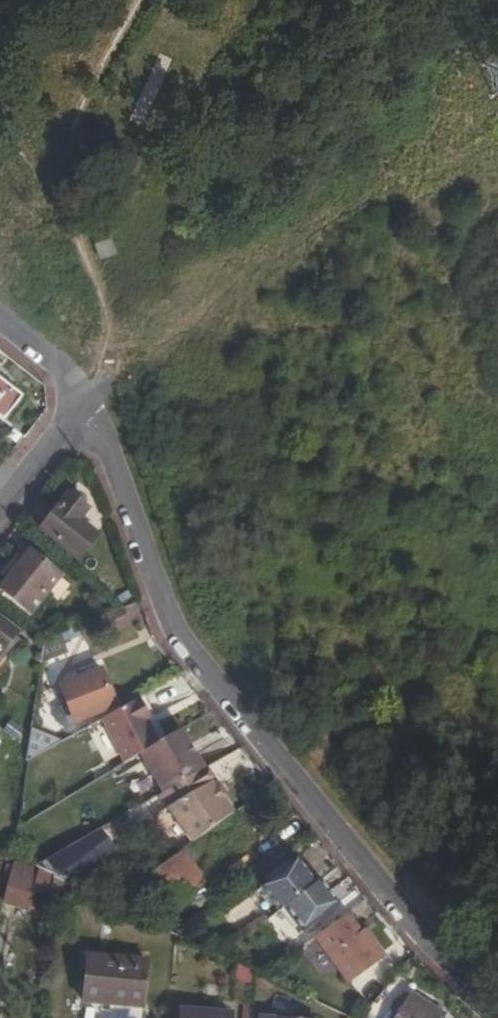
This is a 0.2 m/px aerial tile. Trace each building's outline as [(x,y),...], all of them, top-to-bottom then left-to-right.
[(112,239),(93,245),(98,261),(117,255),(112,239)] [(2,418),(18,397),(26,403),(28,400),(0,379),(0,416),(2,418)] [(26,403),(18,397),(2,418),(10,424),(26,403)] [(79,519),(87,508),(71,495),(42,530),(77,559),(97,534),(79,519)] [(62,578),(22,544),(0,570),(0,588),(23,607),(41,587),(49,593),(62,578)] [(47,634),(46,638),(42,664),(69,653),(61,629),(47,634)] [(78,721),(118,705),(105,671),(64,686),(78,721)] [(135,702),(102,719),(124,763),(140,755),(157,746),(135,702)] [(157,746),(140,755),(161,792),(202,769),(182,732),(157,746)] [(202,769),(161,792),(192,842),(232,814),(205,768),(202,769)] [(147,821),(122,839),(138,861),(147,873),(171,855),(147,821)] [(100,831),(75,851),(87,868),(93,875),(106,865),(118,856),(100,831)] [(186,916),(215,895),(182,849),(172,857),(154,870),(186,916)] [(12,857),(5,860),(1,903),(53,916),(56,875),(37,866),(14,855),(12,857)] [(77,874),(83,882),(110,899),(114,901),(148,875),(154,870),(172,857),(171,855),(147,873),(138,861),(128,867),(125,864),(112,873),(106,865),(93,875),(87,868),(77,874)] [(301,933),(340,905),(330,893),(324,897),(317,888),(299,864),(264,891),(289,924),(292,922),(301,933)] [(73,884),(56,875),(53,916),(53,917),(71,914),(73,884)] [(323,884),(317,888),(324,897),(330,893),(323,884)] [(352,985),(389,958),(375,941),(371,944),(365,936),(350,916),(317,938),(352,985)] [(370,933),(365,936),(371,944),(375,941),(370,933)] [(91,957),(87,1001),(106,1003),(109,959),(91,957)] [(151,963),(109,959),(106,1003),(125,1005),(124,1015),(147,1017),(151,963)] [(415,998),(402,1017),(444,1017),(415,998)]
